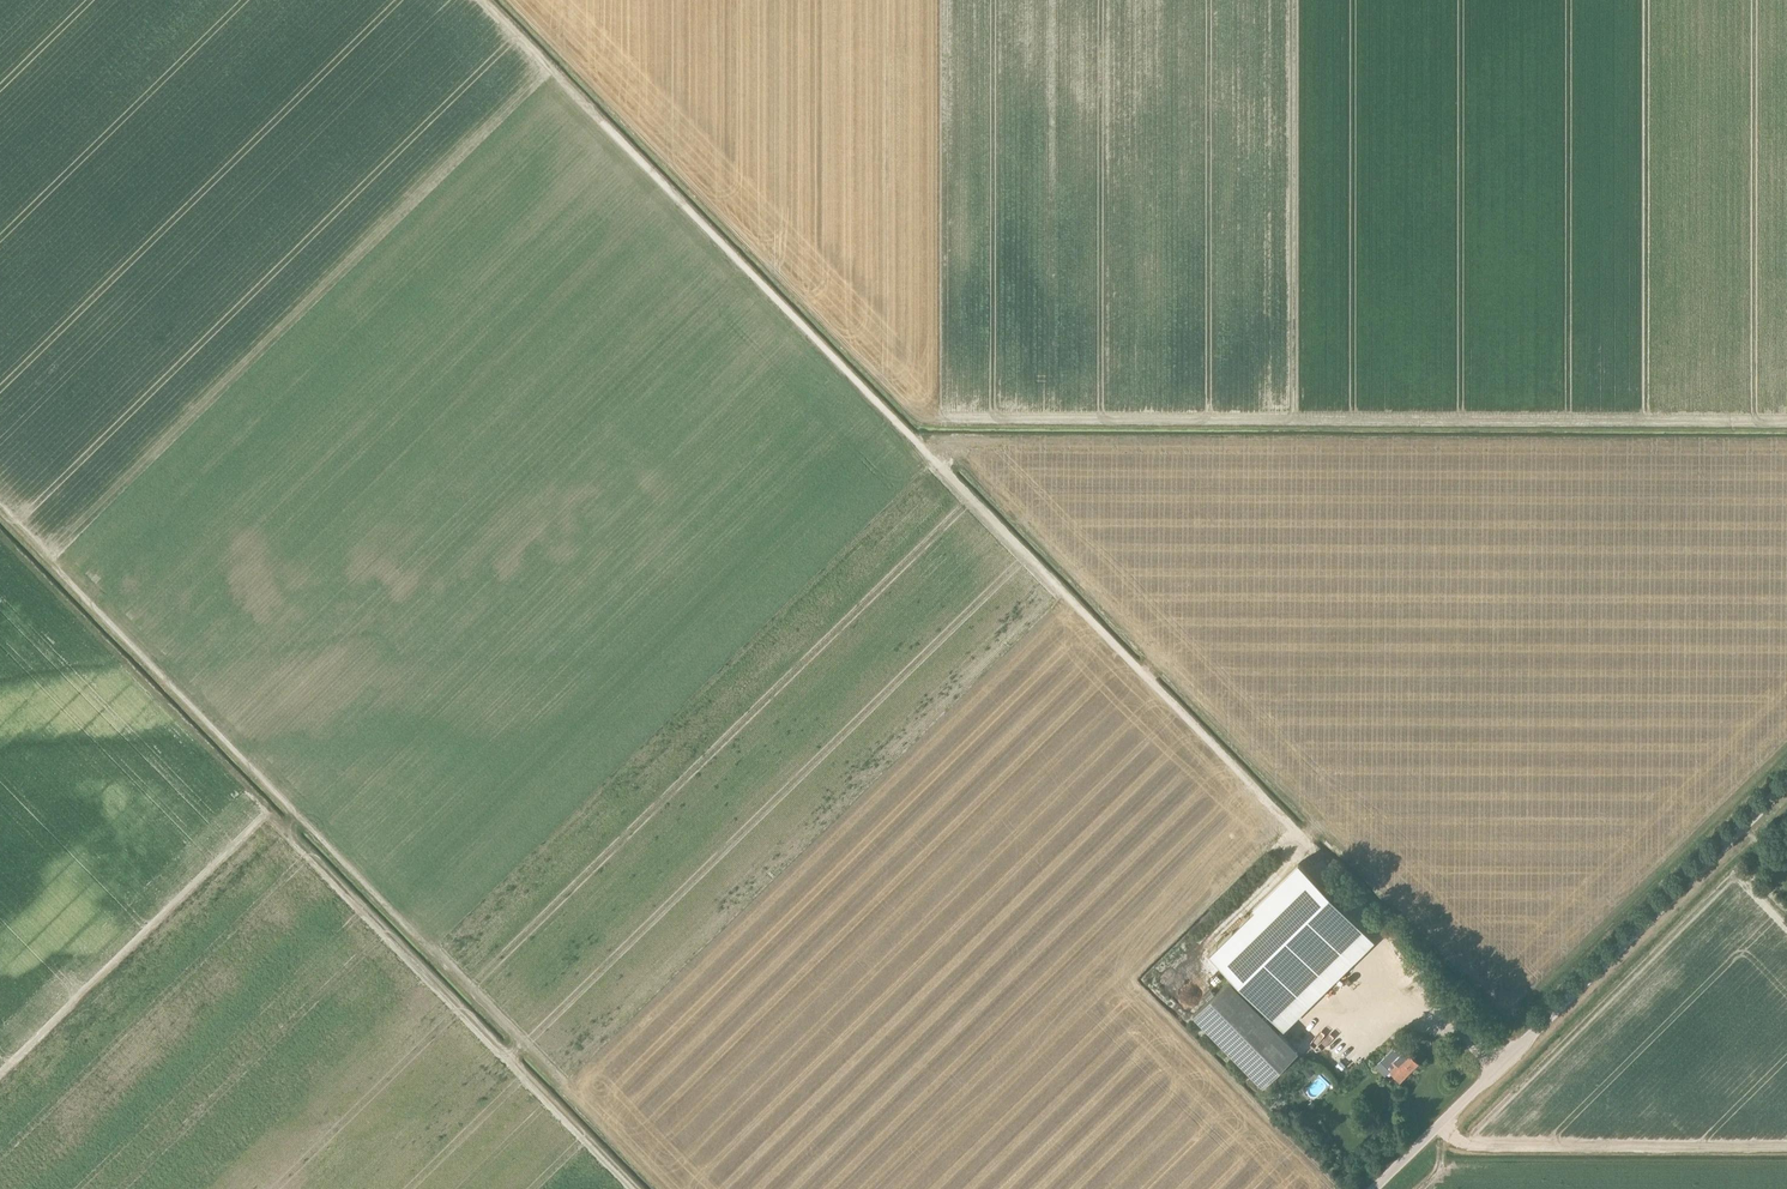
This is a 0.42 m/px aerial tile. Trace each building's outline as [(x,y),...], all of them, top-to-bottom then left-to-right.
[(1267,1012),(1358,923),(1298,862),(1253,907),(1255,909),(1209,953),(1267,1012)] [(1354,965),(1331,990),(1319,993),(1359,1032),(1367,1029),(1390,1005),(1387,998),(1358,970),(1357,965),(1354,965)] [(1195,1014),(1262,1083),(1296,1050),(1229,980),(1215,994),(1211,990),(1204,996),(1208,1000),(1195,1014)] [(1395,1049),(1393,1047),(1383,1056),(1393,1066),(1389,1069),(1399,1079),(1418,1061),(1405,1047),(1401,1052),(1398,1049),(1395,1049)]
